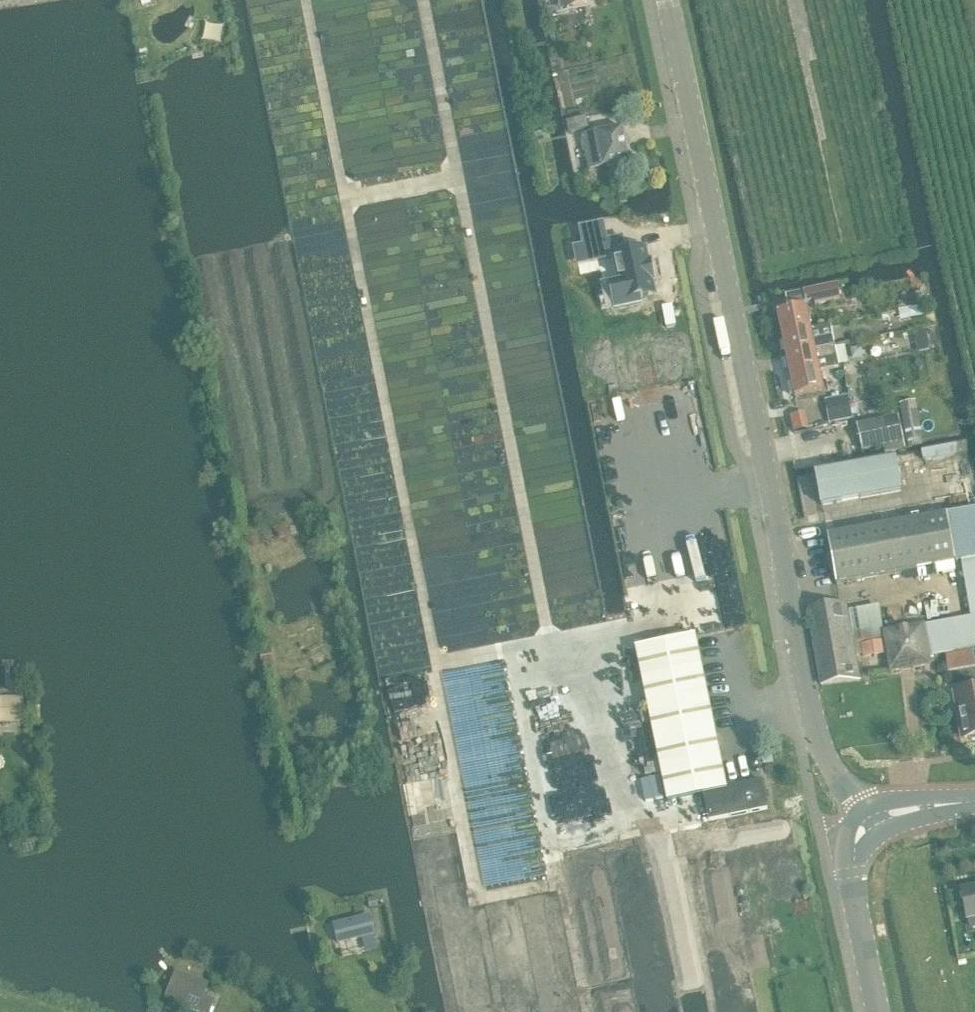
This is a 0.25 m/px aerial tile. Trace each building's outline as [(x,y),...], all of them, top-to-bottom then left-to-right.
[(566,8),(590,3),(589,0),(564,0),(566,8)] [(567,123),(570,134),(588,129),(585,118),(567,123)] [(580,138),(587,171),(628,162),(622,129),(580,138)] [(583,246),(574,247),(574,249),(575,249),(578,264),(608,257),(609,258),(614,257),(619,284),(609,286),(614,308),(640,303),(640,298),(654,295),(651,281),(653,281),(650,263),(648,263),(645,249),(626,253),(622,237),(607,241),(603,223),(579,228),(583,246)] [(835,285),(783,297),(786,308),(812,302),(813,307),(838,301),(835,285)] [(925,308),(911,311),(913,320),(927,317),(925,308)] [(803,310),(776,316),(780,338),(808,332),(803,310)] [(808,332),(780,338),(785,357),(832,346),(830,337),(828,328),(808,332)] [(917,351),(917,353),(930,350),(929,348),(926,331),(914,333),(917,351)] [(832,346),(785,357),(789,378),(817,372),(837,368),(832,346)] [(817,372),(789,378),(794,399),(794,401),(822,394),(822,393),(817,372)] [(847,398),(827,402),(831,422),(851,418),(847,398)] [(914,401),(900,404),(907,443),(908,446),(908,447),(923,444),(922,443),(922,442),(922,440),(914,401)] [(898,417),(856,426),(862,451),(883,446),(903,442),(898,417)] [(816,472),(822,504),(901,489),(895,457),(816,472)] [(827,537),(836,585),(954,563),(961,562),(974,560),(974,510),(946,515),(827,537)] [(807,610),(821,684),(859,677),(855,657),(853,645),(860,644),(884,639),(879,606),(847,611),(846,603),(807,610)] [(563,643),(518,653),(554,825),(667,802),(703,794),(709,822),(732,817),(767,809),(761,781),(726,788),(694,637),(636,649),(629,617),(626,618),(625,618),(586,626),(585,626),(561,631),(560,631),(563,643)] [(955,619),(883,632),(891,671),(930,664),(929,656),(961,650),(955,619)] [(885,653),(883,642),(862,646),(864,656),(885,653)] [(259,653),(263,669),(272,667),(269,651),(259,653)] [(956,693),(964,739),(968,739),(972,741),(974,741),(974,690),(956,693)] [(0,701),(0,723),(23,722),(23,701),(0,701)] [(39,819),(36,827),(42,828),(45,820),(39,819)] [(968,919),(970,926),(973,929),(974,928),(974,887),(961,890),(967,919),(968,919)] [(369,917),(335,926),(339,944),(373,935),(369,917)] [(171,988),(167,998),(204,1011),(209,1011),(212,1004),(201,1000),(205,991),(185,983),(182,993),(171,988)]
